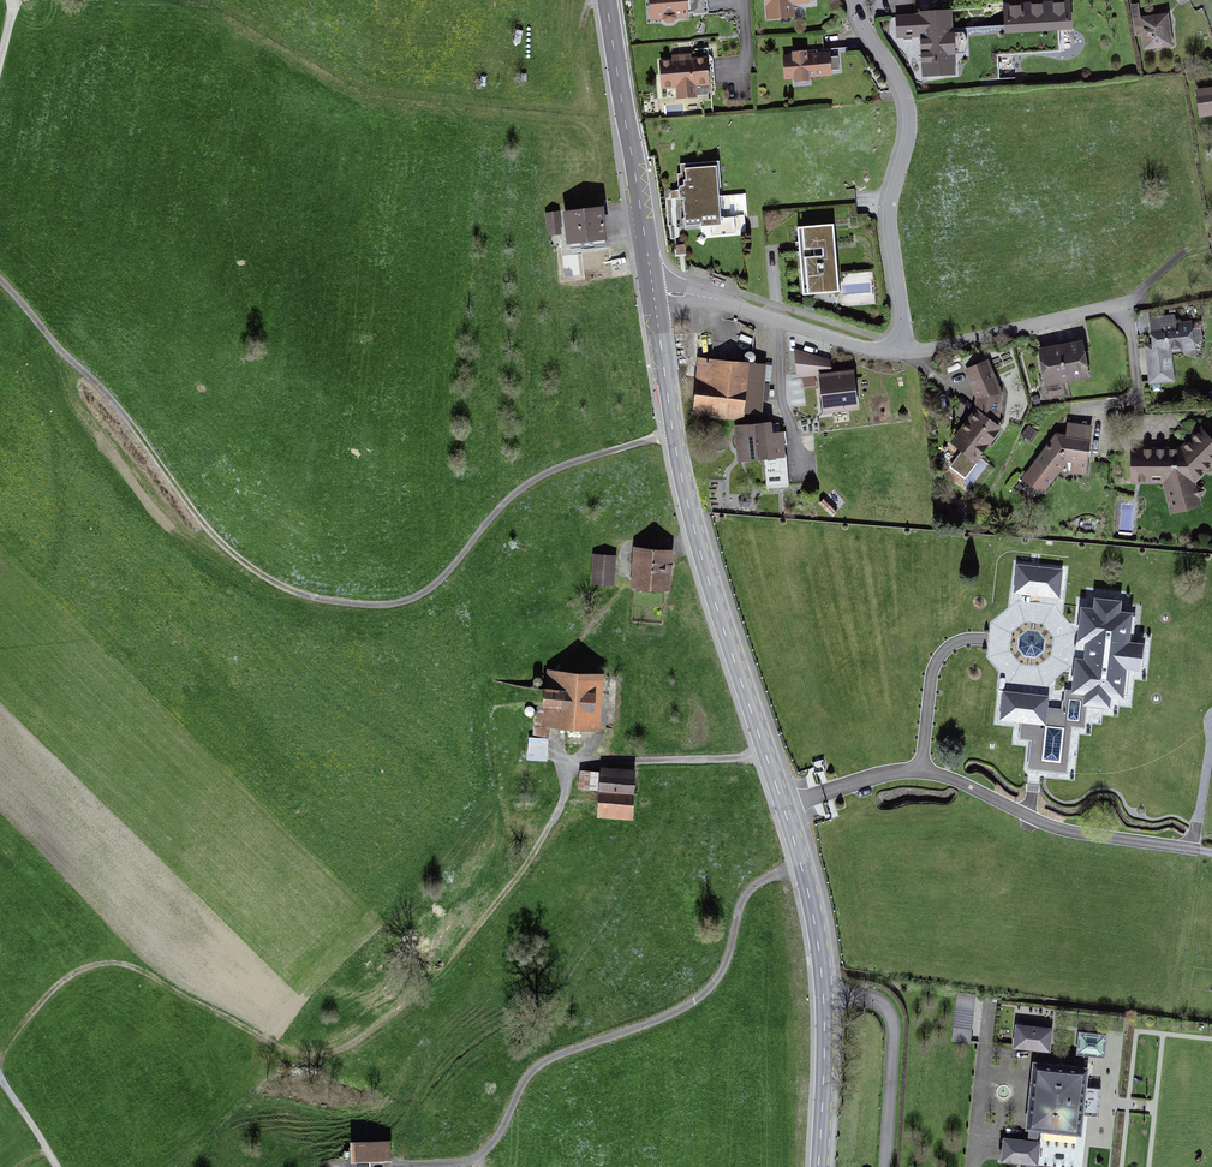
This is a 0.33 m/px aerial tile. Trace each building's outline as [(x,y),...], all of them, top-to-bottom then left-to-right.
[(651,20),(664,19),(667,22),(673,22),(676,18),(689,17),(689,12),(694,11),(698,7),(698,0),(649,0),(651,20)] [(767,19),(794,17),(793,4),(811,2),(811,0),(765,0),(767,19)] [(1005,33),(1058,29),(1073,28),(1072,0),(1051,0),(1003,3),(1005,24),(1005,33)] [(1168,12),(1140,16),(1138,3),(1130,4),(1135,35),(1141,35),(1143,50),(1173,46),(1168,12)] [(953,27),(952,8),(918,10),(919,13),(895,14),(896,38),(920,36),(922,76),(955,74),(955,58),(953,27)] [(1060,51),(1058,29),(1005,33),(1005,24),(953,27),(955,58),(979,57),(998,56),(1060,51)] [(792,54),(782,54),(784,79),(794,78),(794,81),(809,80),(809,77),(832,75),(832,71),(839,70),(838,56),(830,56),(830,51),(817,52),(817,50),(807,51),(807,49),(792,50),(792,54)] [(672,57),(659,58),(662,88),(677,87),(678,98),(697,96),(696,85),(709,84),(707,55),(691,56),(691,53),(672,55),(672,57)] [(1200,117),(1211,115),(1211,86),(1196,89),(1200,117)] [(715,160),(680,163),(681,173),(677,173),(679,197),(683,197),(686,227),(722,223),(715,160)] [(744,191),(721,192),(722,200),(725,200),(726,212),(746,211),(744,191)] [(603,204),(562,209),(566,243),(580,241),(581,247),(606,244),(605,238),(608,237),(603,204)] [(561,234),(558,210),(545,212),(548,235),(561,234)] [(834,222),(797,225),(803,294),(840,291),(834,222)] [(685,244),(676,244),(676,254),(686,254),(685,244)] [(1145,344),(1148,384),(1175,381),(1172,352),(1195,349),(1194,342),(1203,341),(1201,327),(1192,327),(1191,320),(1177,321),(1175,314),(1149,317),(1152,344),(1145,344)] [(1083,339),(1038,347),(1045,386),(1090,377),(1083,339)] [(797,378),(819,375),(823,414),(858,409),(854,369),(832,371),(830,358),(794,348),(797,378)] [(768,362),(698,356),(693,409),(696,409),(696,415),(744,420),(745,413),(763,415),(768,362)] [(950,466),(966,478),(981,458),(979,456),(999,430),(1000,432),(1003,428),(999,424),(1003,394),(988,358),(963,369),(975,398),(974,409),(950,442),(961,451),(950,466)] [(771,420),(733,424),(737,461),(763,459),(766,489),(789,486),(783,430),(780,430),(779,422),(772,423),(771,420)] [(1056,432),(1021,477),(1043,494),(1067,462),(1070,473),(1086,475),(1092,425),(1067,422),(1066,434),(1056,432)] [(1130,483),(1162,483),(1171,514),(1202,506),(1200,497),(1204,490),(1197,485),(1196,482),(1211,466),(1211,437),(1201,426),(1180,446),(1130,446),(1130,483)] [(738,501),(741,507),(747,507),(752,502),(748,496),(741,496),(738,501)] [(674,549),(634,546),(631,587),(670,590),(674,549)] [(616,555),(593,553),(591,583),(614,584),(616,555)] [(1010,594),(1057,600),(1061,572),(1014,566),(1010,594)] [(1085,602),(1079,602),(1069,690),(1061,689),(1059,709),(1045,707),(1046,696),(999,691),(996,722),(1017,725),(1015,741),(1028,742),(1025,769),(1063,774),(1068,731),(1084,733),(1087,711),(1108,713),(1109,700),(1122,702),(1125,670),(1135,671),(1138,645),(1121,643),(1127,596),(1087,591),(1085,602)] [(604,673),(547,669),(544,707),(535,707),(533,737),(529,736),(527,759),(547,761),(550,727),(600,731),(604,673)] [(633,819),(636,769),(600,766),(600,771),(599,790),(597,817),(633,819)] [(599,790),(600,771),(579,770),(578,789),(599,790)] [(950,1043),(968,1045),(974,994),(956,992),(950,1043)] [(1015,1026),(1012,1049),(1031,1051),(1021,1141),(1001,1139),(998,1163),(1022,1166),(1037,1166),(1041,1135),(1076,1139),(1079,1119),(1095,1121),(1098,1090),(1082,1088),(1086,1057),(1104,1059),(1107,1037),(1077,1034),(1073,1063),(1046,1060),(1050,1030),(1015,1026)] [(351,1163),(392,1161),(391,1140),(350,1142),(351,1163)]
